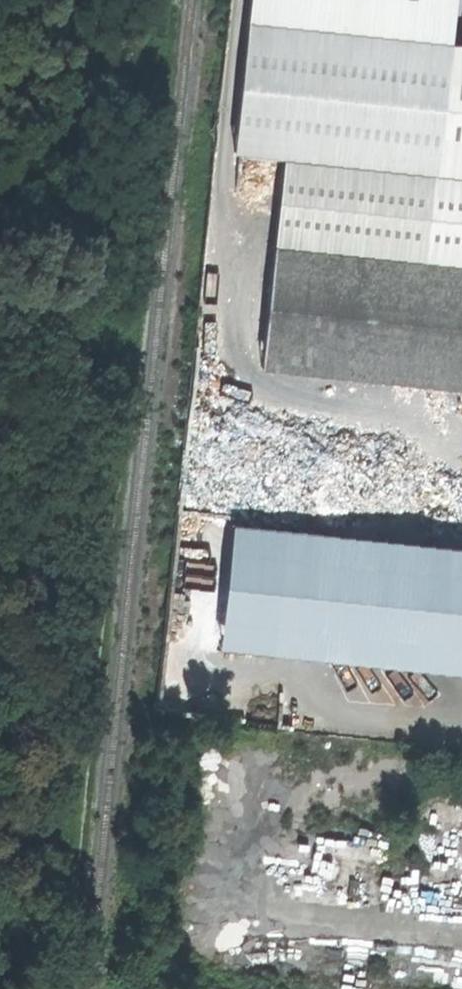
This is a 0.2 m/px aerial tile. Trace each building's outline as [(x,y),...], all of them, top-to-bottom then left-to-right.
[(439,170),(453,43),(458,0),(256,0),(239,150),(288,155),(439,170)] [(453,43),(439,170),(288,155),(280,245),(461,264),(461,44),(453,43)] [(461,386),(461,264),(280,245),(265,366),(461,386)] [(461,672),(461,545),(237,522),(223,646),(461,672)] [(172,946),(212,955),(257,757),(216,748),(172,946)] [(372,982),(389,983),(391,953),(345,948),(344,962),(374,964),(372,982)]
